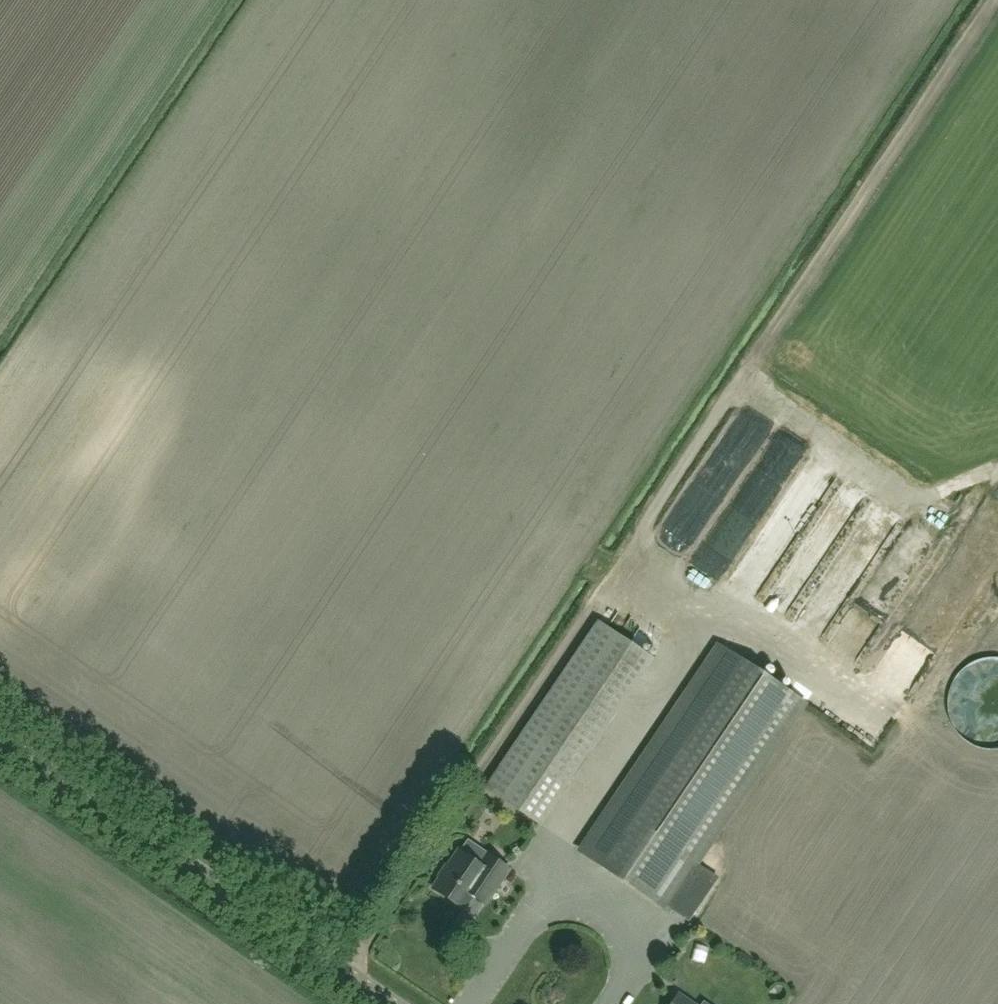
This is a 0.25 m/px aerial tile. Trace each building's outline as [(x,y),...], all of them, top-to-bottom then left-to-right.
[(997,509),(997,486),(988,502),(997,509)] [(723,531),(699,579),(714,586),(738,538),(723,531)] [(652,659),(599,623),(486,789),(540,825),(652,659)] [(582,853),(602,867),(670,912),(672,909),(689,921),(718,878),(695,863),(803,702),(721,647),(582,853)] [(480,866),(459,851),(448,867),(446,866),(439,877),(441,878),(433,889),(464,909),(472,897),(485,905),(509,869),(487,855),(480,866)] [(679,995),(673,1003),(692,1003),(679,995)]
